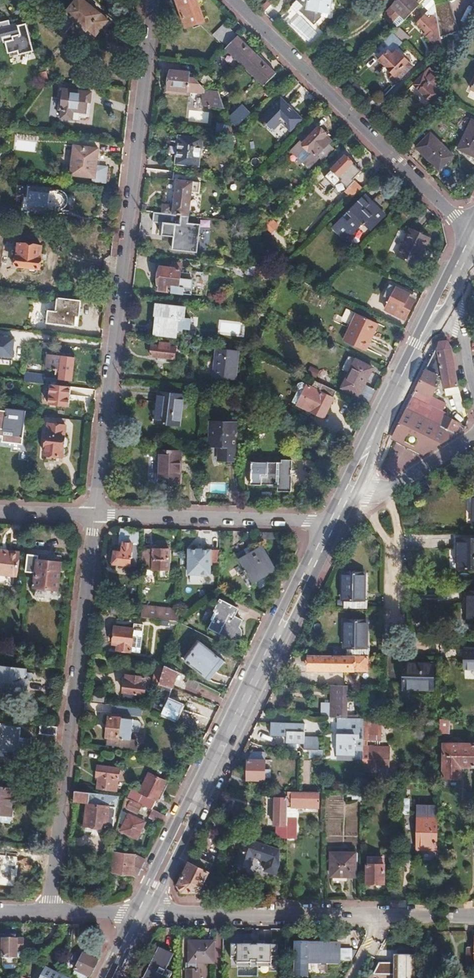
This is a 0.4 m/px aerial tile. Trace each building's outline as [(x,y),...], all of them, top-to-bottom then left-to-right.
[(111,22),(84,0),(74,0),(62,15),(59,13),(49,27),(62,36),(71,24),(76,28),(77,26),(97,41),(111,22)] [(195,0),(175,0),(185,28),(203,22),(195,0)] [(286,8),(300,20),(302,18),(313,27),(321,18),(327,19),(331,0),(293,0),(286,8)] [(423,0),(398,0),(392,6),(395,9),(390,15),(388,21),(396,28),(423,0)] [(435,6),(440,38),(459,31),(450,1),(435,6)] [(434,44),(440,38),(435,6),(434,5),(416,24),(427,34),(426,36),(434,44)] [(16,25),(9,27),(7,22),(0,24),(0,41),(1,41),(2,44),(13,41),(12,38),(19,36),(16,25)] [(224,49),(236,37),(226,28),(215,40),(224,49)] [(392,49),(400,40),(393,33),(385,42),(392,49)] [(255,55),(236,37),(224,49),(243,68),(255,55)] [(396,84),(413,67),(398,51),(396,52),(394,50),(391,53),(389,51),(381,60),(389,68),(388,69),(393,73),(389,77),(396,84)] [(275,74),(255,55),(243,68),(263,87),(275,74)] [(205,87),(211,81),(199,67),(197,66),(196,76),(205,87)] [(439,79),(427,67),(411,83),(434,105),(441,97),(440,92),(434,85),(439,79)] [(186,92),(188,74),(169,71),(167,90),(186,92)] [(47,82),(44,72),(36,75),(40,91),(47,82)] [(217,91),(208,90),(207,107),(224,109),(217,91)] [(95,109),(96,99),(66,96),(63,117),(66,117),(66,124),(76,125),(77,118),(91,120),(92,108),(95,109)] [(290,131),(301,120),(278,98),(257,120),(264,127),(266,124),(272,130),(280,122),(290,131)] [(239,124),(249,114),(240,106),(232,115),(232,116),(229,120),(235,127),(239,123),(239,124)] [(188,122),(208,123),(209,111),(189,110),(188,122)] [(472,122),(458,151),(473,157),(473,122),(472,122)] [(215,134),(233,136),(230,126),(216,124),(215,134)] [(299,139),(300,139),(318,157),(320,160),(330,151),(324,145),(329,141),(312,125),(299,139)] [(436,171),(452,156),(429,134),(414,149),(436,171)] [(198,167),(201,140),(179,137),(175,165),(198,167)] [(318,157),(300,139),(289,150),(307,168),(318,157)] [(37,143),(17,140),(16,149),(36,152),(37,143)] [(96,146),(96,150),(96,152),(107,154),(108,147),(96,146)] [(96,152),(96,150),(73,147),(69,176),(91,178),(92,167),(94,167),(96,152)] [(352,179),(360,171),(344,156),(331,169),(340,179),(339,180),(347,188),(354,181),(352,179)] [(161,214),(176,215),(195,218),(200,175),(173,172),(172,182),(167,181),(164,205),(163,205),(161,214)] [(351,198),(361,188),(356,182),(345,193),(351,198)] [(48,191),(48,189),(26,188),(26,198),(23,198),(22,210),(33,212),(36,209),(38,213),(59,215),(59,211),(62,208),(64,203),(64,199),(63,194),(58,191),(55,189),(54,192),(48,191)] [(369,231),(384,216),(363,196),(330,229),(344,242),(362,224),(369,231)] [(161,214),(155,213),(152,234),(172,237),(172,239),(181,240),(184,220),(176,219),(176,215),(161,214)] [(277,226),(270,220),(265,225),(270,241),(273,239),(270,233),(277,226)] [(415,267),(429,238),(409,228),(395,256),(415,267)] [(39,259),(40,247),(17,245),(16,257),(12,257),(11,266),(15,266),(15,268),(27,269),(27,272),(29,275),(34,275),(35,273),(36,270),(39,270),(40,259),(39,259)] [(178,288),(180,265),(172,264),(171,268),(159,268),(157,286),(157,291),(166,292),(166,287),(178,288)] [(388,301),(395,288),(388,285),(382,297),(388,301)] [(407,294),(395,288),(388,301),(384,309),(404,319),(413,300),(406,297),(407,294)] [(78,319),(80,302),(56,300),(54,313),(47,312),(45,324),(73,328),(74,318),(78,319)] [(183,320),(184,308),(154,305),(153,317),(154,317),(152,335),(180,338),(182,320),(183,320)] [(343,341),(356,313),(354,312),(340,340),(343,341)] [(374,322),(356,313),(343,341),(363,351),(368,339),(366,338),(374,322)] [(17,357),(18,335),(0,334),(0,356),(17,357)] [(53,336),(40,334),(40,342),(52,343),(53,336)] [(442,388),(455,385),(448,342),(437,344),(425,367),(414,390),(429,398),(436,385),(433,383),(435,377),(440,376),(442,388)] [(169,347),(169,345),(159,344),(159,346),(151,345),(150,357),(174,360),(175,348),(169,347)] [(231,378),(234,350),(183,344),(182,354),(193,355),(193,362),(211,364),(210,375),(231,378)] [(73,358),(49,355),(46,355),(44,369),(50,370),(50,372),(55,371),(54,374),(59,374),(59,380),(71,381),(73,358)] [(357,397),(371,369),(354,360),(340,388),(357,397)] [(26,378),(26,383),(41,385),(42,376),(23,374),(23,378),(26,378)] [(331,398),(335,391),(314,381),(311,387),(311,388),(316,390),(331,398)] [(41,385),(26,383),(25,391),(41,392),(41,385)] [(52,405),(75,406),(76,385),(53,384),(52,405)] [(295,404),(309,412),(311,406),(309,405),(316,390),(311,388),(311,387),(305,384),(304,384),(301,384),(298,389),(299,394),(295,404)] [(457,387),(443,389),(445,397),(452,396),(458,413),(465,411),(457,387)] [(322,418),(331,398),(316,390),(309,405),(311,406),(309,412),(322,418)] [(176,426),(180,395),(157,392),(155,406),(158,407),(156,423),(176,426)] [(418,401),(411,397),(405,409),(412,413),(418,401)] [(435,409),(418,401),(412,413),(430,421),(435,409)] [(424,454),(455,433),(433,423),(430,421),(412,413),(405,409),(391,437),(399,441),(399,445),(408,449),(411,447),(424,454)] [(21,436),(24,412),(4,410),(1,437),(12,439),(12,435),(21,436)] [(455,433),(463,428),(449,421),(450,418),(442,414),(441,416),(437,415),(433,423),(455,433)] [(46,423),(45,436),(63,438),(65,425),(46,423)] [(231,440),(232,423),(209,423),(209,448),(216,448),(216,463),(223,463),(223,462),(233,462),(234,440),(231,440)] [(63,438),(45,436),(43,457),(61,458),(62,449),(65,448),(66,447),(66,442),(65,439),(63,439),(63,438)] [(179,483),(180,451),(158,450),(157,482),(179,483)] [(291,492),(292,461),(280,461),(280,464),(250,463),(249,486),(277,486),(277,492),(291,492)] [(455,541),(455,569),(473,569),(473,541),(455,541)] [(129,566),(131,545),(121,544),(121,552),(114,551),(114,556),(112,557),(111,562),(113,565),(129,566)] [(168,550),(141,549),(140,569),(167,570),(168,550)] [(270,574),(258,549),(243,557),(241,552),(233,556),(247,585),(270,574)] [(216,566),(216,552),(187,550),(187,565),(185,566),(185,576),(197,576),(197,566),(216,566)] [(7,552),(7,553),(0,552),(0,575),(16,577),(18,553),(7,552)] [(56,590),(59,563),(37,560),(37,556),(26,555),(24,572),(34,573),(32,588),(56,590)] [(364,610),(365,602),(361,602),(362,574),(341,574),(340,602),(342,601),(342,609),(364,610)] [(148,577),(140,577),(140,588),(148,588),(148,577)] [(465,592),(465,622),(473,622),(473,592),(465,592)] [(231,617),(234,610),(216,601),(211,611),(212,612),(208,619),(210,621),(206,628),(233,641),(235,640),(237,639),(239,636),(239,634),(239,633),(238,631),(235,629),(239,621),(231,617)] [(108,607),(107,615),(119,616),(119,608),(108,607)] [(169,621),(177,622),(177,613),(159,612),(159,620),(169,621)] [(366,657),(367,657),(367,648),(364,648),(364,621),(344,621),(343,648),(345,648),(345,657),(366,657)] [(140,653),(143,625),(134,624),(133,630),(114,628),(112,645),(117,646),(116,651),(140,653)] [(201,677),(217,659),(199,644),(184,662),(201,677)] [(464,650),(464,670),(473,670),(473,650),(464,650)] [(366,657),(345,657),(307,656),(307,671),(366,672),(366,657)] [(158,684),(164,666),(153,665),(152,671),(155,671),(152,683),(158,684)] [(432,689),(431,665),(403,665),(403,689),(432,689)] [(168,700),(176,672),(164,666),(158,684),(150,711),(175,721),(182,707),(168,700)] [(25,669),(0,667),(0,688),(24,690),(25,679),(24,679),(25,669)] [(143,696),(145,679),(125,677),(124,683),(123,683),(123,694),(143,696)] [(330,687),(330,718),(345,718),(345,716),(346,688),(330,687)] [(345,716),(345,718),(345,720),(340,720),(340,726),(337,726),(337,736),(358,736),(358,728),(363,728),(363,719),(355,719),(353,719),(353,716),(345,716)] [(130,740),(132,721),(107,718),(105,739),(106,739),(105,746),(115,747),(116,748),(116,750),(141,753),(142,745),(140,742),(130,740)] [(372,718),(365,718),(365,741),(382,741),(383,723),(372,723),(372,718)] [(438,719),(438,729),(448,729),(448,719),(438,719)] [(306,744),(307,725),(272,724),(272,737),(288,737),(288,744),(306,744)] [(39,734),(55,736),(56,727),(39,725),(39,734)] [(30,743),(18,741),(19,728),(0,726),(0,750),(29,753),(30,743)] [(454,779),(460,779),(460,767),(473,767),(473,745),(470,745),(443,745),(443,779),(454,779)] [(369,763),(362,763),(363,772),(378,772),(378,768),(389,767),(389,748),(369,748),(369,763)] [(264,754),(249,753),(246,760),(246,781),(262,781),(263,777),(268,777),(268,770),(263,770),(264,754)] [(118,780),(118,770),(97,768),(95,778),(97,778),(96,790),(116,792),(116,780),(118,780)] [(150,808),(164,781),(147,773),(136,795),(131,792),(127,798),(150,808)] [(10,818),(13,790),(0,789),(0,817),(10,818)] [(74,792),(73,802),(87,804),(89,794),(74,792)] [(286,833),(286,818),(286,807),(286,793),(273,793),(273,833),(286,833)] [(318,809),(318,793),(286,793),(286,807),(290,807),(290,809),(318,809)] [(136,814),(139,806),(129,801),(126,809),(136,814)] [(399,801),(399,815),(407,815),(407,801),(399,801)] [(112,828),(114,809),(85,806),(83,827),(86,827),(86,832),(103,835),(104,829),(105,829),(105,828),(112,828)] [(417,840),(436,840),(437,807),(423,808),(424,816),(417,816),(417,840)] [(161,824),(164,817),(151,810),(147,817),(161,824)] [(347,823),(358,823),(357,810),(346,811),(347,823)] [(120,815),(115,830),(136,839),(144,823),(127,815),(126,818),(120,815)] [(265,859),(271,846),(244,836),(233,866),(246,870),(252,854),(265,859)] [(417,850),(421,851),(436,851),(436,840),(417,840),(417,850)] [(130,874),(135,876),(142,861),(133,856),(121,854),(124,849),(112,844),(111,853),(113,853),(111,872),(130,874)] [(353,879),(353,854),(328,854),(328,863),(331,863),(331,879),(353,879)] [(188,863),(176,885),(181,892),(197,892),(207,872),(210,865),(198,859),(194,866),(188,863)] [(382,884),(382,865),(365,865),(365,885),(382,884)] [(1,960),(15,960),(15,953),(22,953),(22,940),(13,940),(13,937),(3,937),(3,940),(0,940),(0,951),(1,951),(1,960)] [(214,963),(214,941),(188,942),(188,972),(186,973),(186,977),(199,977),(199,972),(196,972),(196,963),(214,963)] [(313,965),(346,965),(345,942),(297,943),(298,977),(313,977),(313,965)] [(277,953),(277,944),(230,944),(230,952),(237,953),(236,962),(271,963),(271,953),(277,953)] [(172,954),(158,947),(143,977),(169,977),(171,973),(165,970),(172,954)] [(86,977),(87,977),(88,977),(96,962),(77,953),(72,954),(69,961),(76,964),(73,971),(78,973),(76,976),(79,977),(80,975),(86,977)] [(379,963),(378,974),(397,975),(397,977),(418,977),(419,954),(398,953),(397,963),(379,963)] [(41,969),(37,976),(39,977),(60,977),(41,969)]
